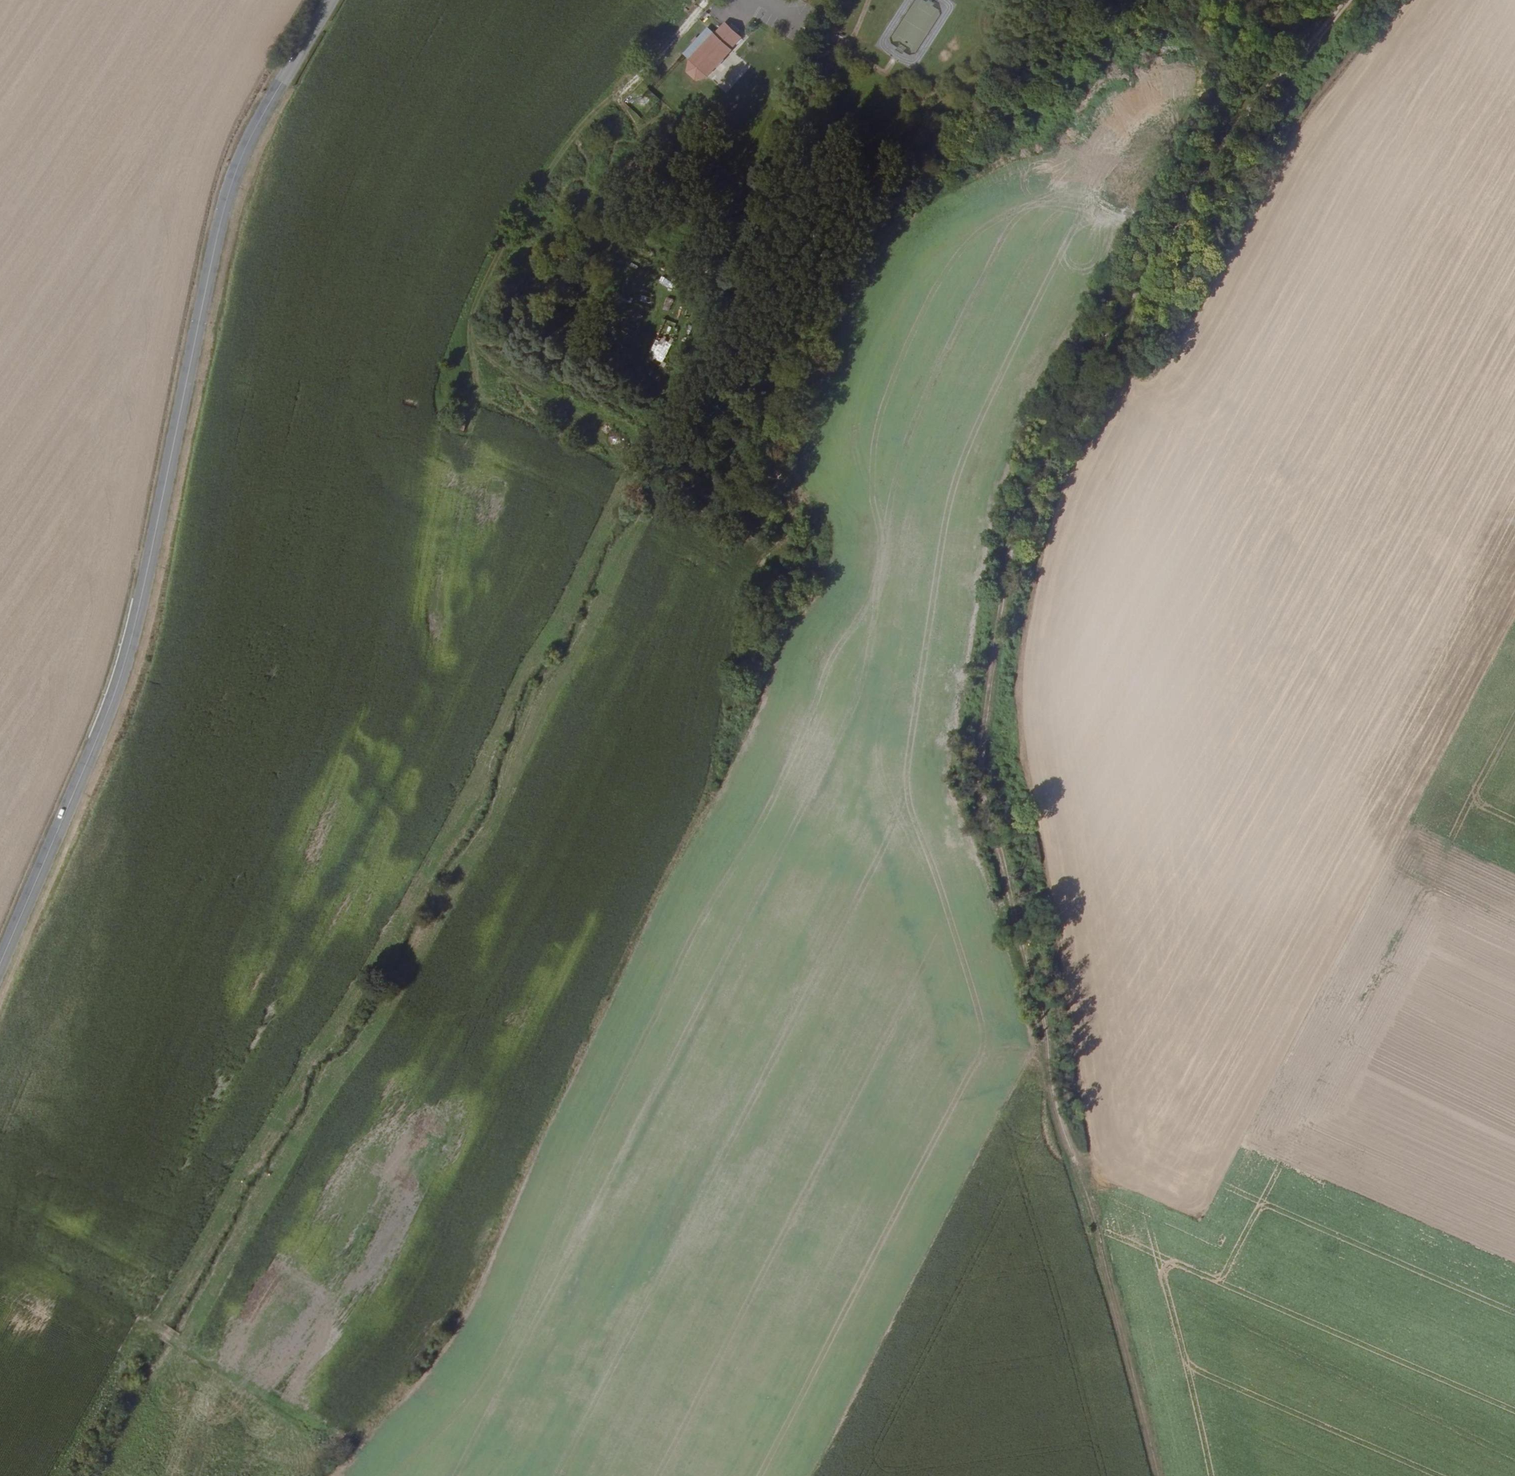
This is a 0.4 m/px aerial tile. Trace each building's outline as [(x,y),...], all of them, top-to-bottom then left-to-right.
[(729,42),(740,32),(736,27),(738,24),(733,18),(730,21),(725,15),(715,24),(714,23),(706,30),(701,25),(688,35),(694,41),(687,48),(682,60),(691,70),(704,66),(713,58),(730,43),(729,42)] [(662,365),(670,344),(655,338),(646,359),(662,365)]
